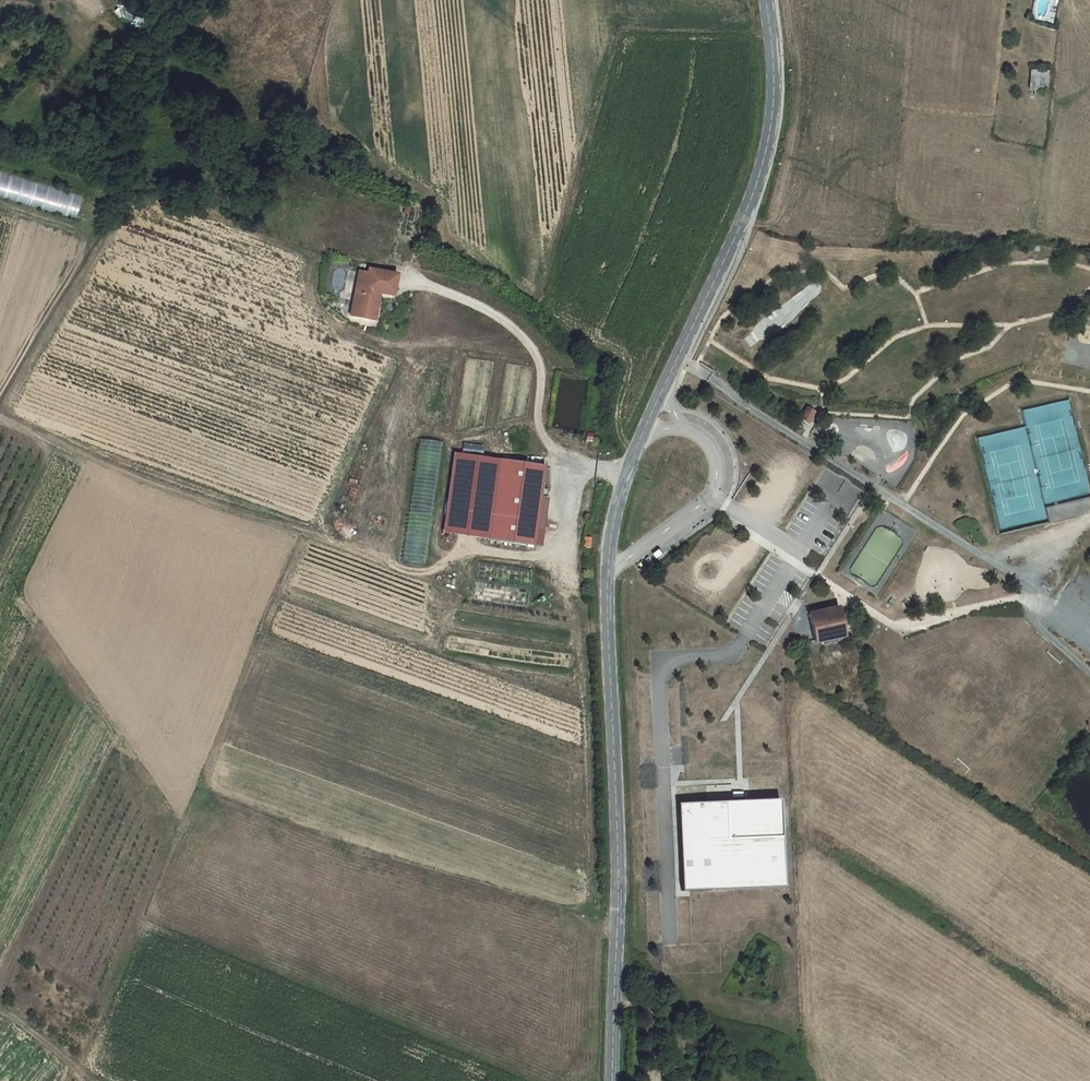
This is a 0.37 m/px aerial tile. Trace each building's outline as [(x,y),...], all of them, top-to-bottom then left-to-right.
[(1050,87),(1050,68),(1031,68),(1031,87),(1050,87)] [(77,216),(83,192),(0,171),(0,196),(77,216)] [(375,311),(377,298),(374,297),(375,294),(378,294),(391,297),(395,276),(367,271),(366,275),(358,273),(349,317),(366,320),(368,309),(375,311)] [(373,321),(375,311),(368,309),(366,320),(373,321)] [(815,413),(807,408),(804,412),(813,417),(815,413)] [(808,426),(813,417),(804,412),(799,420),(808,426)] [(463,452),(483,455),(484,446),(465,443),(463,452)] [(532,548),(543,467),(452,454),(440,535),(532,548)] [(830,624),(842,622),(839,609),(810,615),(816,643),(834,640),(830,624)] [(845,637),(842,622),(830,624),(834,640),(845,637)] [(674,805),(677,888),(781,885),(779,802),(674,805)] [(377,872),(366,864),(357,873),(367,882),(377,872)]
